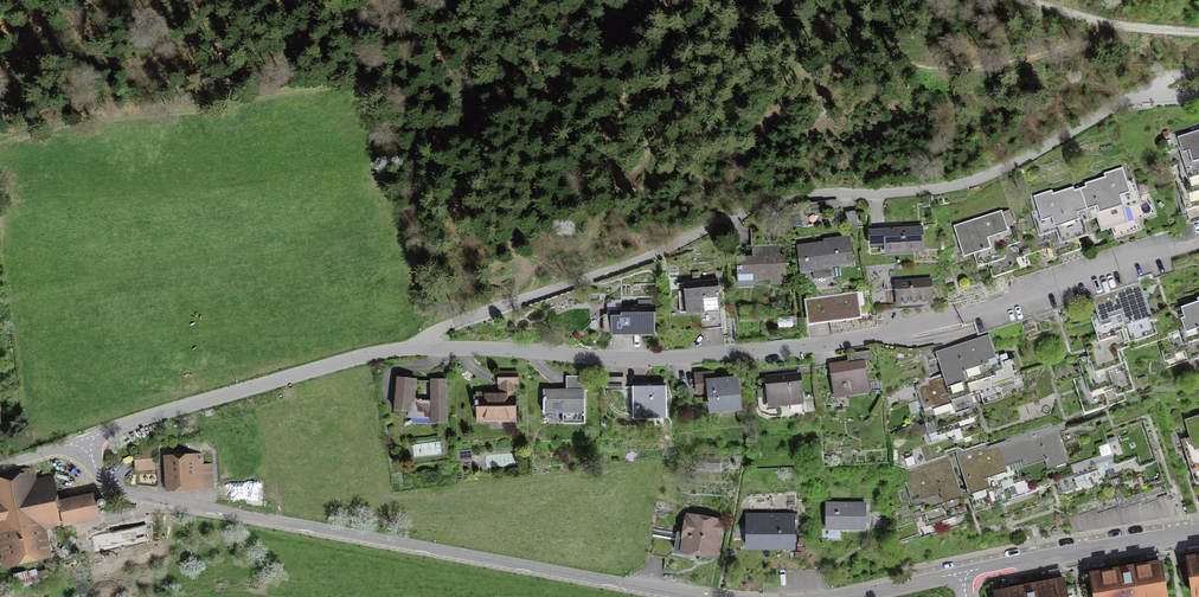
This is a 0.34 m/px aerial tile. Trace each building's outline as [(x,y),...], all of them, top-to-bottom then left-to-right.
[(1177,137),(1181,147),(1185,146),(1190,160),(1198,157),(1198,130),(1177,137)] [(1190,160),(1185,146),(1181,147),(1179,148),(1183,162),(1188,176),(1194,174),(1198,172),(1198,157),(1190,160)] [(1188,195),(1198,191),(1198,172),(1188,176),(1183,162),(1178,164),(1183,178),(1188,195)] [(1127,181),(1122,168),(1104,174),(1105,177),(1085,183),(1086,187),(1080,189),(1086,209),(1095,206),(1096,210),(1126,200),(1124,194),(1130,192),(1127,181)] [(1186,211),(1198,207),(1198,191),(1188,195),(1183,178),(1176,180),(1186,211)] [(1139,196),(1133,179),(1127,181),(1130,192),(1124,194),(1126,200),(1096,210),(1095,206),(1086,209),(1090,220),(1097,218),(1101,232),(1127,223),(1121,206),(1140,200),(1139,196)] [(1086,209),(1080,189),(1074,191),(1073,187),(1053,194),(1052,191),(1034,196),(1038,210),(1041,220),(1047,218),(1050,225),(1080,215),(1079,211),(1086,209)] [(1127,223),(1111,228),(1114,238),(1136,232),(1132,222),(1156,214),(1149,193),(1139,196),(1140,200),(1121,206),(1127,223)] [(1090,220),(1086,209),(1079,211),(1080,215),(1050,225),(1047,218),(1041,220),(1038,210),(1031,212),(1037,229),(1038,233),(1058,227),(1063,244),(1078,239),(1088,236),(1084,222),(1090,220)] [(1006,224),(1002,210),(953,226),(964,257),(974,254),(994,247),(991,237),(1009,231),(1006,224)] [(858,229),(855,212),(846,214),(849,230),(858,229)] [(1020,244),(1013,222),(1006,224),(1009,231),(991,237),(994,247),(974,254),(978,267),(1006,258),(1003,249),(1020,244)] [(870,231),(871,247),(887,246),(887,250),(922,248),(921,227),(870,231)] [(1037,229),(1027,232),(1034,253),(1057,246),(1060,256),(1081,249),(1078,239),(1063,244),(1058,227),(1038,233),(1037,229)] [(1027,232),(1017,235),(1020,244),(1003,249),(1006,258),(988,264),(992,278),(1014,271),(1010,261),(1034,253),(1027,232)] [(812,270),(814,279),(833,277),(831,265),(852,262),(849,238),(825,241),(825,244),(801,247),(803,258),(805,258),(807,270),(812,270)] [(756,280),(772,279),(773,283),(790,282),(788,270),(784,270),(782,258),(779,258),(778,246),(762,247),(762,257),(737,258),(738,266),(737,267),(740,286),(756,285),(756,280)] [(1144,293),(1156,289),(1151,274),(1139,278),(1141,283),(1144,293)] [(882,291),(883,308),(899,307),(899,302),(931,300),(929,279),(884,282),(885,288),(897,287),(897,290),(882,291)] [(722,325),(718,280),(684,283),(685,294),(679,294),(680,311),(700,310),(701,326),(722,325)] [(1141,283),(1092,298),(1098,315),(1099,320),(1148,305),(1144,293),(1141,283)] [(810,298),(814,322),(855,316),(852,292),(810,298)] [(1198,301),(1172,310),(1181,338),(1187,337),(1198,333),(1198,303),(1198,301)] [(1098,315),(1091,317),(1096,334),(1098,338),(1153,320),(1151,316),(1148,305),(1099,320),(1098,315)] [(655,329),(654,307),(621,307),(621,311),(611,311),(611,333),(631,332),(631,329),(636,328),(637,325),(643,324),(643,329),(655,329)] [(1175,354),(1191,349),(1187,337),(1181,338),(1172,310),(1151,316),(1153,320),(1158,341),(1165,361),(1176,358),(1175,354)] [(1106,350),(1111,367),(1125,362),(1121,350),(1130,347),(1131,350),(1158,341),(1153,320),(1098,338),(1096,334),(1083,338),(1088,355),(1106,350)] [(988,333),(935,350),(940,366),(993,348),(988,333)] [(1198,358),(1198,333),(1187,337),(1194,359),(1198,358)] [(940,366),(942,373),(942,374),(945,380),(964,374),(1009,360),(1005,348),(997,350),(996,347),(993,348),(940,366)] [(872,360),(870,350),(852,353),(854,362),(832,366),(835,389),(846,387),(847,394),(868,391),(863,361),(872,360)] [(1088,355),(1078,359),(1084,376),(1107,368),(1111,367),(1106,350),(1088,355)] [(1015,358),(1009,360),(964,374),(972,397),(980,395),(984,405),(997,400),(994,390),(1015,383),(1013,378),(1021,375),(1015,358)] [(1114,389),(1116,396),(1134,390),(1125,362),(1107,368),(1114,389)] [(1114,389),(1107,368),(1084,376),(1074,379),(1085,413),(1102,408),(1098,394),(1114,389)] [(517,383),(517,372),(498,373),(498,383),(502,383),(502,394),(477,395),(477,399),(475,399),(475,406),(477,406),(477,420),(516,419),(515,394),(514,394),(514,383),(517,383)] [(714,382),(713,373),(695,375),(696,385),(709,384),(712,410),(739,407),(736,380),(714,382)] [(799,374),(767,377),(770,406),(802,403),(799,374)] [(945,406),(972,397),(964,374),(945,380),(942,374),(927,379),(928,383),(916,386),(919,397),(940,390),(945,406)] [(588,391),(588,376),(569,376),(569,390),(543,390),(544,413),(563,413),(563,423),(585,424),(585,391),(588,391)] [(623,377),(606,377),(606,388),(623,388),(623,377)] [(408,415),(431,416),(431,402),(421,402),(421,400),(414,399),(416,380),(397,378),(394,410),(408,412),(408,415)] [(431,381),(431,402),(431,416),(432,423),(446,423),(446,380),(437,380),(431,381)] [(665,415),(665,385),(655,385),(655,387),(634,387),(634,399),(638,399),(638,415),(665,415)] [(919,397),(917,398),(928,432),(936,430),(951,425),(945,406),(940,390),(919,397)] [(983,432),(972,397),(945,406),(951,425),(936,430),(938,435),(966,426),(970,436),(983,432)] [(1190,437),(1198,434),(1198,416),(1184,420),(1190,437)] [(1152,447),(1144,422),(1105,435),(1112,460),(1152,447)] [(1051,425),(1032,431),(1046,473),(1052,471),(1071,465),(1063,440),(1060,433),(1068,430),(1066,423),(1052,427),(1051,425)] [(1097,465),(1104,462),(1112,460),(1105,435),(1102,428),(1063,440),(1071,465),(1080,462),(1084,475),(1099,470),(1097,465)] [(1041,456),(1032,431),(956,455),(965,481),(991,472),(1027,461),(1041,456)] [(1198,470),(1198,434),(1181,440),(1192,472),(1198,470)] [(1104,462),(1114,490),(1121,488),(1161,475),(1152,447),(1112,460),(1104,462)] [(137,469),(157,468),(155,449),(136,451),(137,469)] [(170,461),(171,487),(212,485),(212,465),(202,465),(201,449),(188,450),(188,459),(170,461)] [(697,458),(696,463),(718,465),(719,457),(704,456),(704,458),(697,458)] [(1050,486),(1041,456),(1027,461),(1036,485),(1037,490),(1050,486)] [(905,481),(906,485),(954,470),(950,458),(907,471),(909,480),(905,481)] [(1007,495),(1036,485),(1027,461),(991,472),(1000,499),(1001,504),(1009,502),(1007,495)] [(1080,462),(1071,465),(1052,471),(1056,481),(1059,493),(1060,494),(1087,485),(1084,475),(1080,462)] [(0,474),(0,510),(10,559),(44,552),(41,537),(40,537),(37,526),(63,521),(64,524),(97,517),(93,499),(56,507),(50,477),(28,482),(26,469),(0,474)] [(960,490),(954,470),(906,485),(904,486),(910,505),(960,490)] [(991,472),(965,481),(973,508),(1000,499),(991,472)] [(1150,485),(1151,490),(1165,485),(1161,475),(1121,488),(1123,493),(1150,485)] [(242,492),(241,502),(263,506),(267,483),(249,480),(247,493),(242,492)] [(967,513),(960,490),(910,505),(914,518),(922,516),(924,521),(953,512),(954,517),(967,513)] [(865,528),(865,505),(827,505),(827,528),(865,528)] [(794,515),(747,515),(747,535),(752,535),(752,544),(780,544),(780,548),(793,548),(794,515)] [(714,554),(719,524),(690,519),(687,535),(678,533),(675,552),(690,554),(691,550),(714,554)] [(104,545),(102,536),(91,538),(93,547),(104,545)] [(1188,560),(1193,596),(1198,596),(1198,558),(1188,560)] [(1161,564),(1091,576),(1095,596),(1167,596),(1161,564)] [(1064,580),(994,594),(995,596),(1068,596),(1064,580)]
